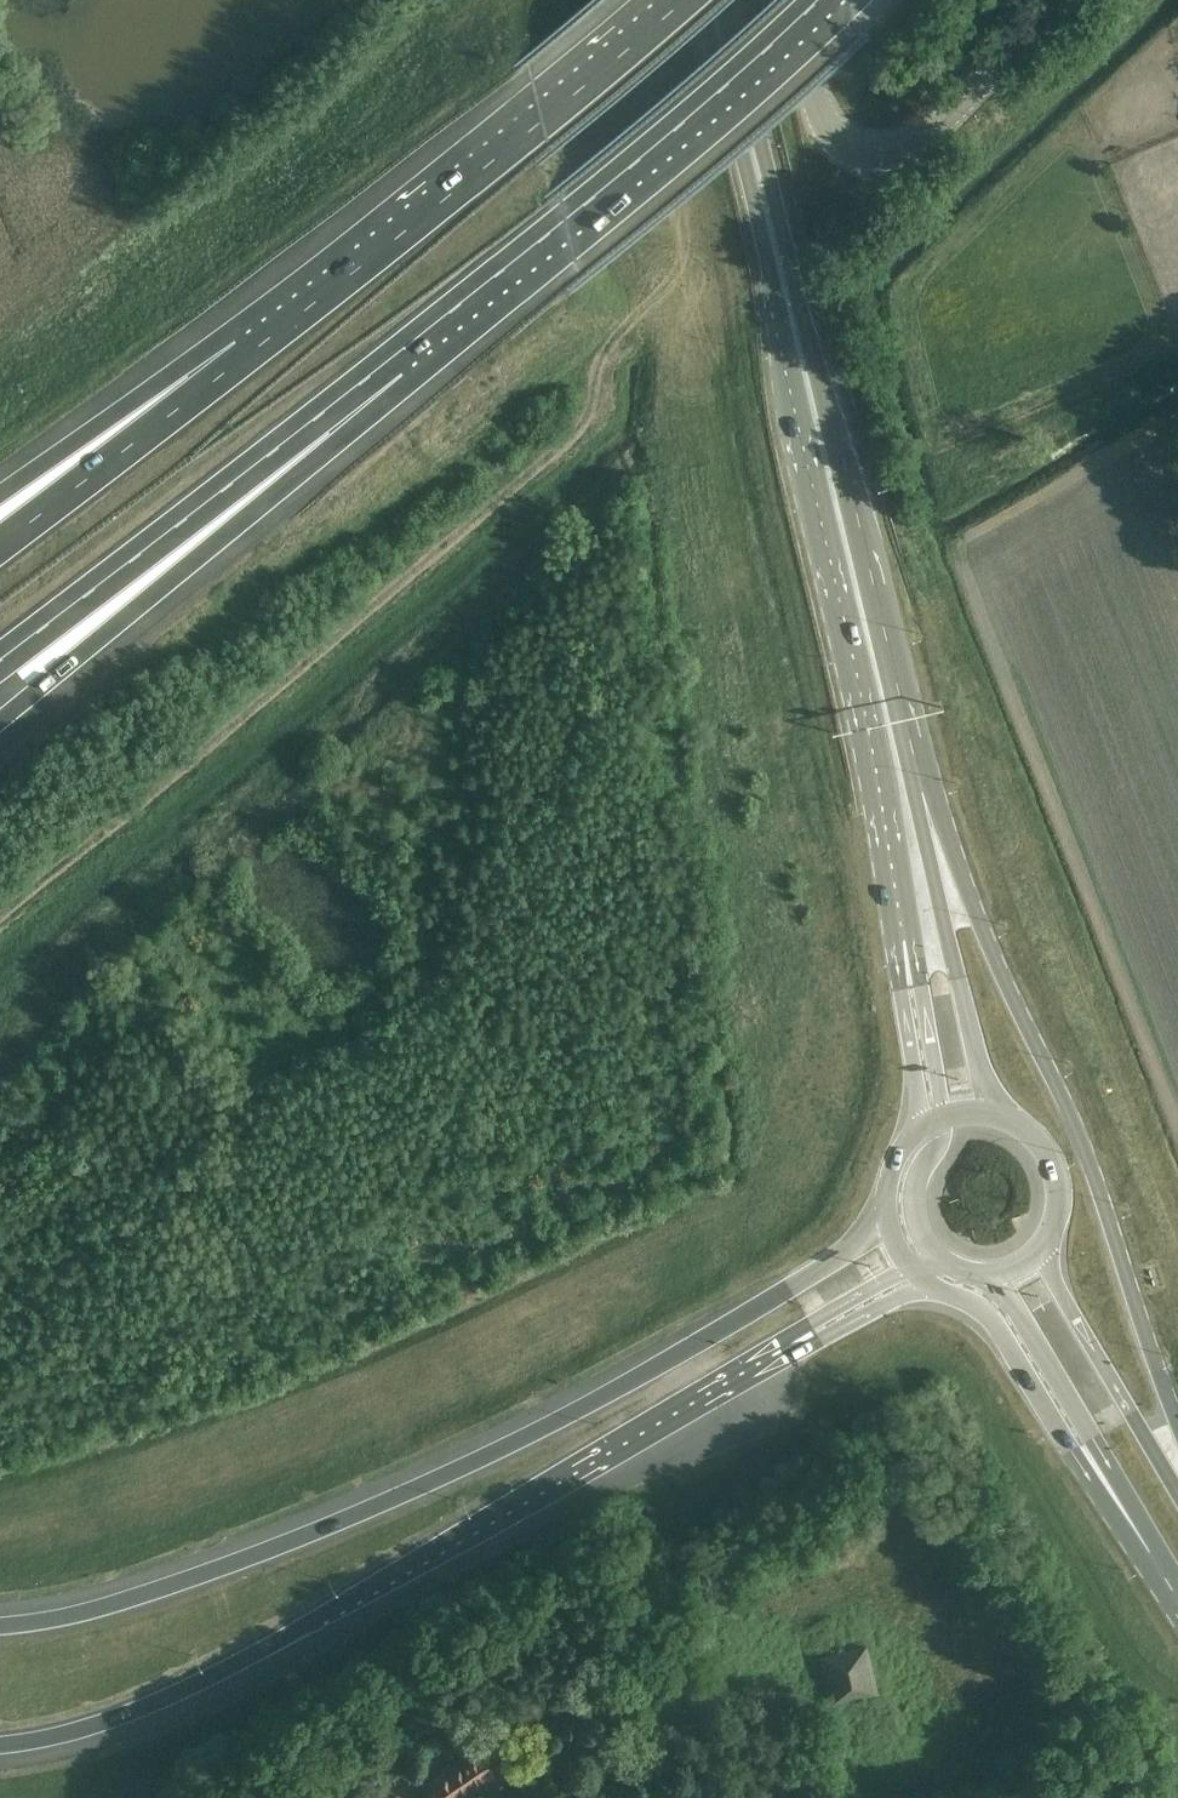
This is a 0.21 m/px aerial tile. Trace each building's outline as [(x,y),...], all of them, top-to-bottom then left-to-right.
[(830,1705),(878,1694),(866,1645),(819,1657),(830,1705)] [(577,1742),(576,1746),(576,1749),(577,1753),(579,1756),(581,1759),(583,1761),(586,1763),(590,1764),(592,1777),(610,1774),(607,1760),(609,1758),(611,1754),(612,1751),(613,1748),(613,1744),(612,1740),(610,1737),(608,1734),(605,1732),(602,1730),(599,1729),(595,1728),(592,1728),(588,1729),(585,1731),(582,1733),(580,1736),(578,1739),(577,1742)] [(433,1797),(465,1797),(496,1777),(493,1773),(503,1766),(493,1751),(483,1758),(477,1749),(424,1785),(433,1797)]
